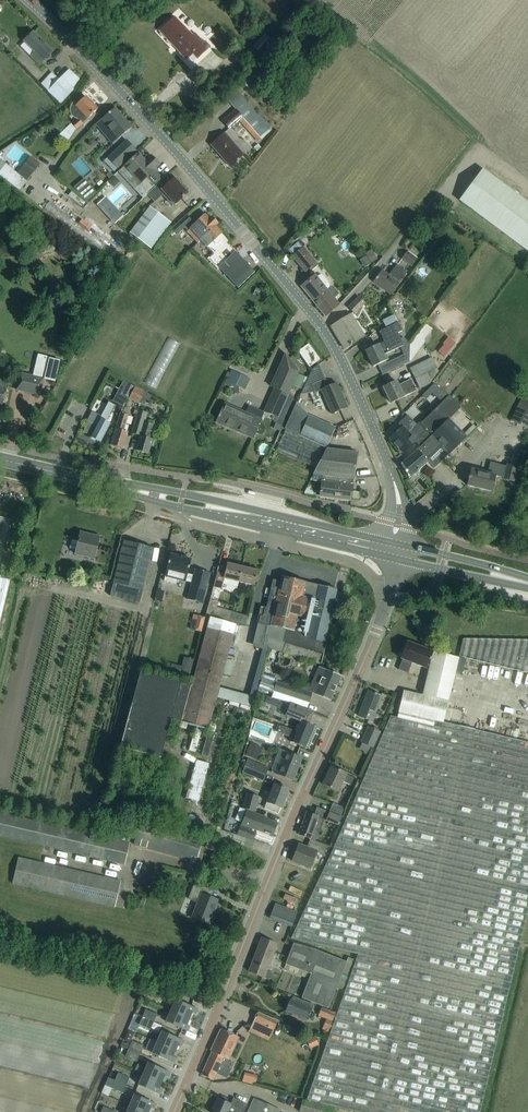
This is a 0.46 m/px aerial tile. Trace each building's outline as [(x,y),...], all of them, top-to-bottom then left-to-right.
[(174,17),(167,24),(159,31),(173,45),(174,44),(180,50),(179,51),(186,59),(192,53),(197,59),(210,46),(205,41),(203,42),(195,33),(192,36),(174,17)] [(33,32),(25,40),(24,41),(34,51),(29,55),(39,65),(52,51),(44,44),(42,45),(39,42),(41,40),(33,32)] [(274,43),(264,34),(252,46),(262,56),(274,43)] [(232,67),(228,71),(234,77),(237,73),(232,67)] [(52,73),(44,81),(41,84),(61,103),(73,90),(72,89),(79,79),(69,69),(59,79),(52,73)] [(229,129),(239,121),(257,142),(271,130),(240,94),(243,92),(239,87),(226,99),(235,109),(221,120),(229,129)] [(85,96),(77,104),(75,105),(73,103),(73,104),(72,105),(71,106),(71,108),(71,111),(71,113),(72,115),(74,117),(77,118),(73,124),(76,128),(77,128),(97,109),(85,96)] [(107,115),(101,119),(118,139),(123,134),(131,127),(115,108),(107,115)] [(72,123),(59,135),(66,143),(76,128),(73,124),(72,123)] [(224,133),(219,137),(210,145),(221,156),(223,155),(231,165),(229,166),(230,166),(237,160),(243,155),(224,133)] [(126,140),(104,160),(114,171),(117,169),(133,154),(136,150),(126,140)] [(81,145),(76,159),(84,162),(89,148),(81,145)] [(148,163),(145,160),(139,153),(118,172),(128,182),(133,177),(140,185),(135,189),(141,197),(143,198),(147,194),(149,193),(147,191),(162,178),(154,170),(159,165),(153,158),(148,163)] [(34,171),(39,164),(30,156),(24,163),(25,164),(22,168),(30,174),(33,171),(34,171)] [(459,200),(527,251),(527,202),(483,168),(459,200)] [(149,193),(147,194),(154,201),(164,193),(175,204),(182,198),(182,199),(184,197),(183,196),(187,193),(174,178),(172,180),(168,175),(160,182),(157,185),(149,193)] [(89,182),(78,191),(86,200),(97,191),(89,182)] [(77,199),(74,203),(92,216),(95,212),(77,199)] [(117,210),(110,202),(103,209),(110,216),(117,210)] [(149,206),(143,215),(130,232),(151,248),(171,222),(149,206)] [(207,259),(210,262),(228,244),(227,243),(229,241),(221,233),(222,232),(216,226),(218,224),(211,216),(209,218),(205,214),(197,222),(195,224),(193,225),(191,222),(192,221),(187,215),(172,228),(177,234),(185,227),(188,230),(187,231),(193,238),(197,234),(201,239),(200,240),(213,253),(207,259)] [(302,248),(298,242),(289,250),(293,255),(292,256),(305,272),(316,263),(303,247),(302,248)] [(228,244),(210,262),(217,269),(218,268),(238,288),(246,279),(254,272),(228,244)] [(411,266),(417,259),(416,258),(407,252),(402,259),(411,266)] [(382,270),(377,277),(376,277),(375,278),(376,279),(373,282),(390,294),(407,272),(396,265),(391,271),(393,272),(390,276),(382,270)] [(315,275),(310,279),(301,286),(325,316),(339,304),(338,304),(336,306),(329,297),(325,292),(327,290),(326,290),(329,288),(330,286),(329,283),(323,276),(321,275),(319,275),(316,277),(315,275)] [(457,281),(451,288),(451,289),(440,301),(448,308),(452,303),(449,300),(462,285),(457,281)] [(365,303),(359,296),(348,307),(354,314),(365,303)] [(351,344),(364,336),(350,314),(331,326),(344,349),(350,345),(350,346),(352,345),(351,344)] [(398,322),(389,327),(379,331),(384,341),(365,350),(373,367),(386,360),(383,355),(403,345),(397,333),(402,331),(398,322)] [(432,328),(425,323),(417,333),(424,339),(432,328)] [(320,360),(308,344),(298,351),(309,367),(320,360)] [(410,351),(387,362),(390,370),(394,368),(409,361),(410,351)] [(285,354),(270,387),(274,388),(263,412),(277,418),(299,372),(285,354)] [(432,380),(438,372),(431,358),(409,369),(419,389),(431,382),(432,380)] [(315,393),(321,390),(331,415),(335,413),(335,414),(338,413),(348,409),(337,383),(328,387),(319,365),(312,369),(301,394),(311,392),(312,393),(314,392),(315,393)] [(247,377),(236,372),(236,373),(234,372),(231,380),(242,386),(247,377)] [(20,373),(16,390),(40,396),(44,378),(20,373)] [(398,386),(396,381),(393,382),(383,387),(391,403),(404,397),(409,394),(410,394),(417,391),(412,380),(398,386)] [(434,383),(422,395),(425,399),(438,386),(434,383)] [(128,397),(133,387),(127,384),(122,394),(128,397)] [(139,401),(145,392),(133,387),(128,397),(129,397),(128,399),(139,404),(139,401)] [(139,401),(139,404),(139,403),(143,405),(147,398),(149,399),(151,395),(145,392),(139,401)] [(524,392),(510,421),(527,430),(527,393),(524,392)] [(423,454),(429,461),(435,467),(465,437),(448,420),(460,408),(449,396),(430,415),(429,415),(421,423),(419,422),(413,428),(413,429),(408,433),(416,441),(415,442),(420,447),(423,444),(426,448),(424,449),(426,451),(423,454)] [(83,432),(89,435),(91,436),(90,437),(100,442),(105,432),(109,424),(105,422),(114,405),(108,402),(101,416),(92,411),(87,421),(88,422),(83,432)] [(220,415),(219,415),(218,417),(219,417),(216,422),(225,426),(226,424),(231,427),(230,428),(252,438),(255,432),(259,434),(263,433),(265,429),(263,425),(259,424),(261,419),(225,403),(220,415)] [(139,410),(132,433),(140,436),(136,450),(148,454),(152,439),(149,438),(153,425),(145,422),(147,413),(139,410)] [(120,413),(114,435),(111,445),(122,449),(127,432),(123,431),(127,415),(120,413)] [(335,428),(325,423),(308,415),(301,430),(287,424),(275,450),(313,468),(323,446),(326,447),(335,428)] [(413,429),(413,428),(410,426),(414,422),(407,416),(406,416),(398,423),(402,427),(389,439),(403,453),(415,442),(416,441),(408,433),(413,429)] [(409,477),(429,461),(423,454),(426,451),(424,449),(426,448),(423,444),(420,447),(417,450),(401,464),(409,478),(409,477)] [(313,474),(353,479),(357,452),(326,449),(313,474)] [(467,485),(479,488),(491,491),(495,476),(503,478),(503,479),(514,481),(517,466),(507,464),(505,470),(496,468),(498,464),(490,462),(487,473),(471,469),(469,476),(468,476),(468,478),(469,478),(467,485)] [(353,479),(313,474),(322,475),(319,496),(335,498),(335,497),(339,497),(339,498),(351,500),(352,485),(353,479)] [(9,581),(3,579),(3,576),(11,578),(13,570),(5,568),(14,532),(17,521),(0,517),(0,617),(9,581)] [(75,554),(83,556),(94,559),(97,547),(99,537),(80,532),(78,541),(72,539),(69,548),(76,550),(75,554)] [(123,540),(120,551),(110,596),(139,603),(150,558),(153,548),(123,540)] [(191,583),(193,575),(187,574),(191,559),(182,557),(183,556),(178,555),(178,556),(170,554),(164,576),(165,576),(164,581),(176,584),(177,579),(185,581),(186,581),(191,583)] [(224,575),(216,573),(213,587),(222,589),(223,584),(237,587),(241,567),(240,567),(241,565),(235,563),(234,566),(227,564),(224,575)] [(242,567),(237,587),(238,582),(254,585),(257,571),(242,567)] [(191,583),(187,598),(203,603),(211,572),(195,568),(193,575),(191,583)] [(336,589),(305,582),(282,576),(280,581),(273,580),(266,608),(265,608),(262,616),(260,616),(258,623),(257,623),(252,647),(268,651),(269,648),(278,651),(319,663),(322,654),(324,643),(336,589)] [(228,620),(230,612),(216,608),(218,603),(210,600),(206,614),(228,620)] [(230,612),(228,620),(245,625),(247,616),(237,613),(230,612)] [(194,615),(190,629),(201,632),(205,618),(198,616),(194,615)] [(235,624),(225,622),(210,618),(192,686),(140,673),(120,747),(160,758),(170,720),(207,730),(235,624)] [(459,656),(527,672),(527,667),(527,640),(463,639),(459,656)] [(407,642),(403,652),(401,659),(402,659),(398,670),(408,673),(412,663),(426,668),(429,659),(430,660),(431,658),(430,658),(432,651),(407,642)] [(527,907),(527,742),(443,722),(459,658),(458,657),(433,651),(423,695),(403,691),(397,717),(390,716),(291,938),(357,957),(337,1012),(307,1099),(361,1111),(478,1111),(527,907)] [(270,670),(266,669),(264,673),(263,673),(258,688),(272,693),(273,691),(308,703),(311,693),(314,694),(320,696),(330,701),(341,676),(331,672),(319,667),(311,685),(310,688),(301,685),(300,688),(277,681),(278,678),(272,676),(269,675),(270,670)] [(261,703),(263,692),(228,686),(227,695),(238,696),(238,700),(261,703)] [(372,721),(382,696),(368,690),(358,716),(372,721)] [(264,702),(270,705),(280,709),(282,703),(273,699),(267,697),(264,702)] [(301,732),(310,736),(314,726),(308,724),(313,711),(304,707),(304,708),(291,703),(286,716),(298,721),(294,731),(300,733),(301,732)] [(300,733),(294,731),(284,727),(280,726),(279,727),(277,726),(275,730),(279,731),(292,736),(290,742),(305,748),(310,736),(301,732),(300,733)] [(374,747),(380,731),(367,726),(361,742),(374,747)] [(302,758),(291,754),(286,751),(277,775),(292,781),(302,758)] [(199,781),(210,783),(214,758),(203,756),(199,781)] [(267,771),(246,761),(242,771),(262,780),(267,771)] [(354,778),(340,771),(331,766),(322,784),(338,792),(340,787),(343,782),(350,785),(354,778)] [(197,782),(194,795),(205,797),(208,784),(197,782)] [(279,785),(274,784),(264,809),(278,814),(280,808),(281,808),(289,789),(279,785)] [(259,797),(246,794),(242,808),(255,811),(259,797)] [(223,809),(225,804),(216,800),(214,805),(223,809)] [(329,811),(341,815),(344,807),(332,802),(329,811)] [(341,816),(329,812),(316,807),(313,815),(307,813),(299,834),(309,838),(309,837),(317,840),(324,820),(338,825),(341,816)] [(268,818),(264,817),(247,810),(241,823),(237,834),(253,839),(255,833),(251,831),(252,828),(273,836),(277,823),(267,820),(268,818)] [(0,813),(0,837),(124,866),(130,843),(0,813)] [(203,837),(193,834),(140,818),(133,844),(190,860),(191,855),(197,857),(203,837)] [(222,843),(210,837),(205,848),(217,854),(222,843)] [(316,842),(317,840),(309,837),(309,838),(310,839),(307,848),(298,844),(292,861),(310,868),(316,852),(324,855),(327,846),(316,842)] [(114,907),(120,881),(17,858),(11,884),(114,907)] [(147,889),(160,873),(154,868),(140,883),(147,889)] [(128,884),(132,886),(136,878),(132,875),(128,884)] [(194,883),(190,893),(188,899),(197,903),(192,917),(209,924),(209,923),(208,923),(210,918),(211,919),(212,916),(211,916),(214,908),(215,909),(218,900),(206,895),(209,888),(194,883)] [(297,912),(275,904),(269,918),(291,926),(297,912)] [(271,970),(267,969),(277,944),(261,938),(253,959),(255,959),(250,972),(264,978),(268,979),(271,978),(273,974),(271,970)] [(346,962),(313,949),(293,943),(285,964),(283,969),(309,979),(301,998),(328,1008),(337,986),(344,989),(350,973),(348,973),(354,959),(348,957),(346,962)] [(151,996),(151,997),(162,1000),(165,991),(153,989),(151,996)] [(142,991),(140,997),(142,997),(147,999),(148,993),(143,991),(142,991)] [(291,996),(285,1011),(295,1015),(308,1020),(312,1009),(314,1005),(291,996)] [(170,1010),(189,1019),(192,1012),(195,1014),(197,1009),(175,999),(170,1010)] [(334,1012),(321,1008),(318,1015),(333,1021),(336,1013),(334,1012)] [(153,1022),(157,1014),(145,1010),(142,1017),(153,1022)] [(187,1025),(189,1019),(170,1010),(165,1021),(188,1031),(190,1026),(187,1025)] [(270,1037),(277,1021),(258,1012),(250,1027),(270,1037)] [(150,1030),(153,1022),(142,1017),(139,1025),(150,1030)] [(231,1060),(228,1059),(239,1037),(221,1029),(210,1051),(212,1052),(201,1075),(213,1080),(216,1073),(226,1078),(232,1065),(231,1060)] [(157,1042),(176,1050),(178,1044),(181,1045),(184,1040),(161,1031),(157,1042)] [(319,1045),(315,1036),(306,1040),(310,1048),(319,1045)] [(139,1054),(142,1046),(132,1041),(128,1049),(139,1054)] [(173,1057),(176,1050),(157,1042),(152,1053),(174,1063),(176,1058),(173,1057)] [(135,1061),(139,1054),(128,1049),(125,1056),(135,1061)] [(143,1074),(162,1082),(165,1076),(168,1077),(170,1072),(148,1063),(143,1074)] [(126,1085),(129,1078),(118,1073),(115,1081),(126,1085)] [(159,1088),(162,1082),(143,1074),(138,1085),(160,1094),(162,1090),(159,1088)] [(126,1085),(115,1081),(108,1078),(105,1085),(122,1093),(126,1085)] [(144,1111),(149,1111),(151,1108),(154,1109),(156,1104),(134,1094),(129,1105),(144,1111)] [(247,1104),(233,1098),(230,1104),(218,1098),(212,1111),(243,1111),(247,1104)] [(264,1103),(254,1098),(248,1111),(279,1111),(280,1110),(264,1103)] [(323,1106),(302,1100),(299,1111),(321,1111),(323,1106)] [(97,1102),(93,1111),(94,1111),(114,1111),(103,1107),(104,1105),(97,1102)]
